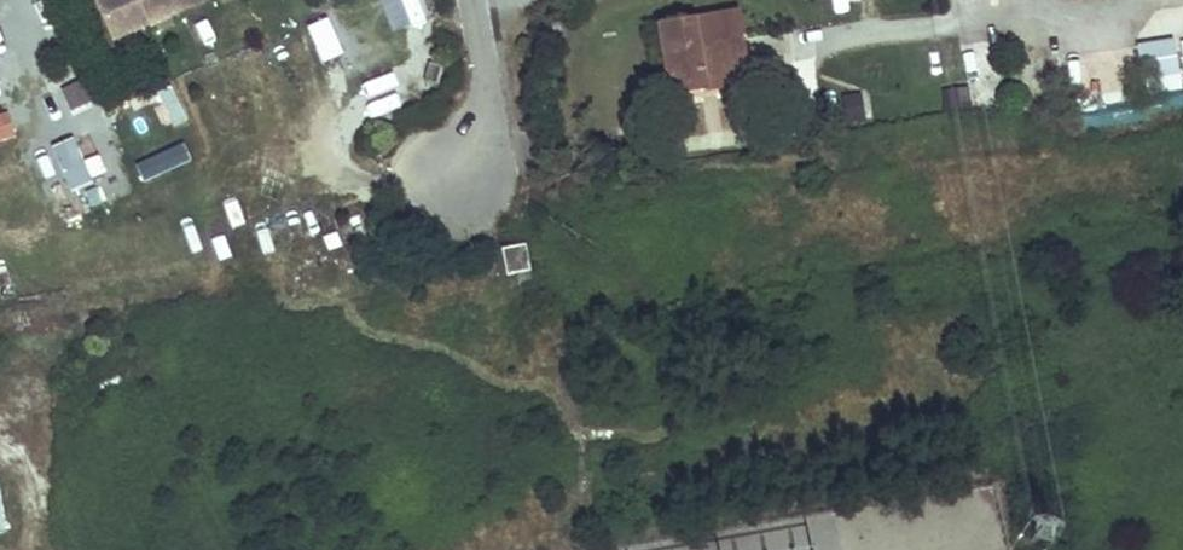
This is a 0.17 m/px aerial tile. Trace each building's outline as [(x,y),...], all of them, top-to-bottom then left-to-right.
[(113,41),(203,0),(95,0),(113,41)] [(734,14),(658,26),(669,95),(704,89),(699,70),(742,64),(734,14)] [(742,64),(699,70),(704,89),(745,82),(744,72),(742,64)] [(12,142),(11,115),(0,115),(0,143),(12,142)] [(96,141),(63,158),(79,189),(112,172),(96,141)] [(525,247),(501,252),(507,277),(529,273),(525,247)]
